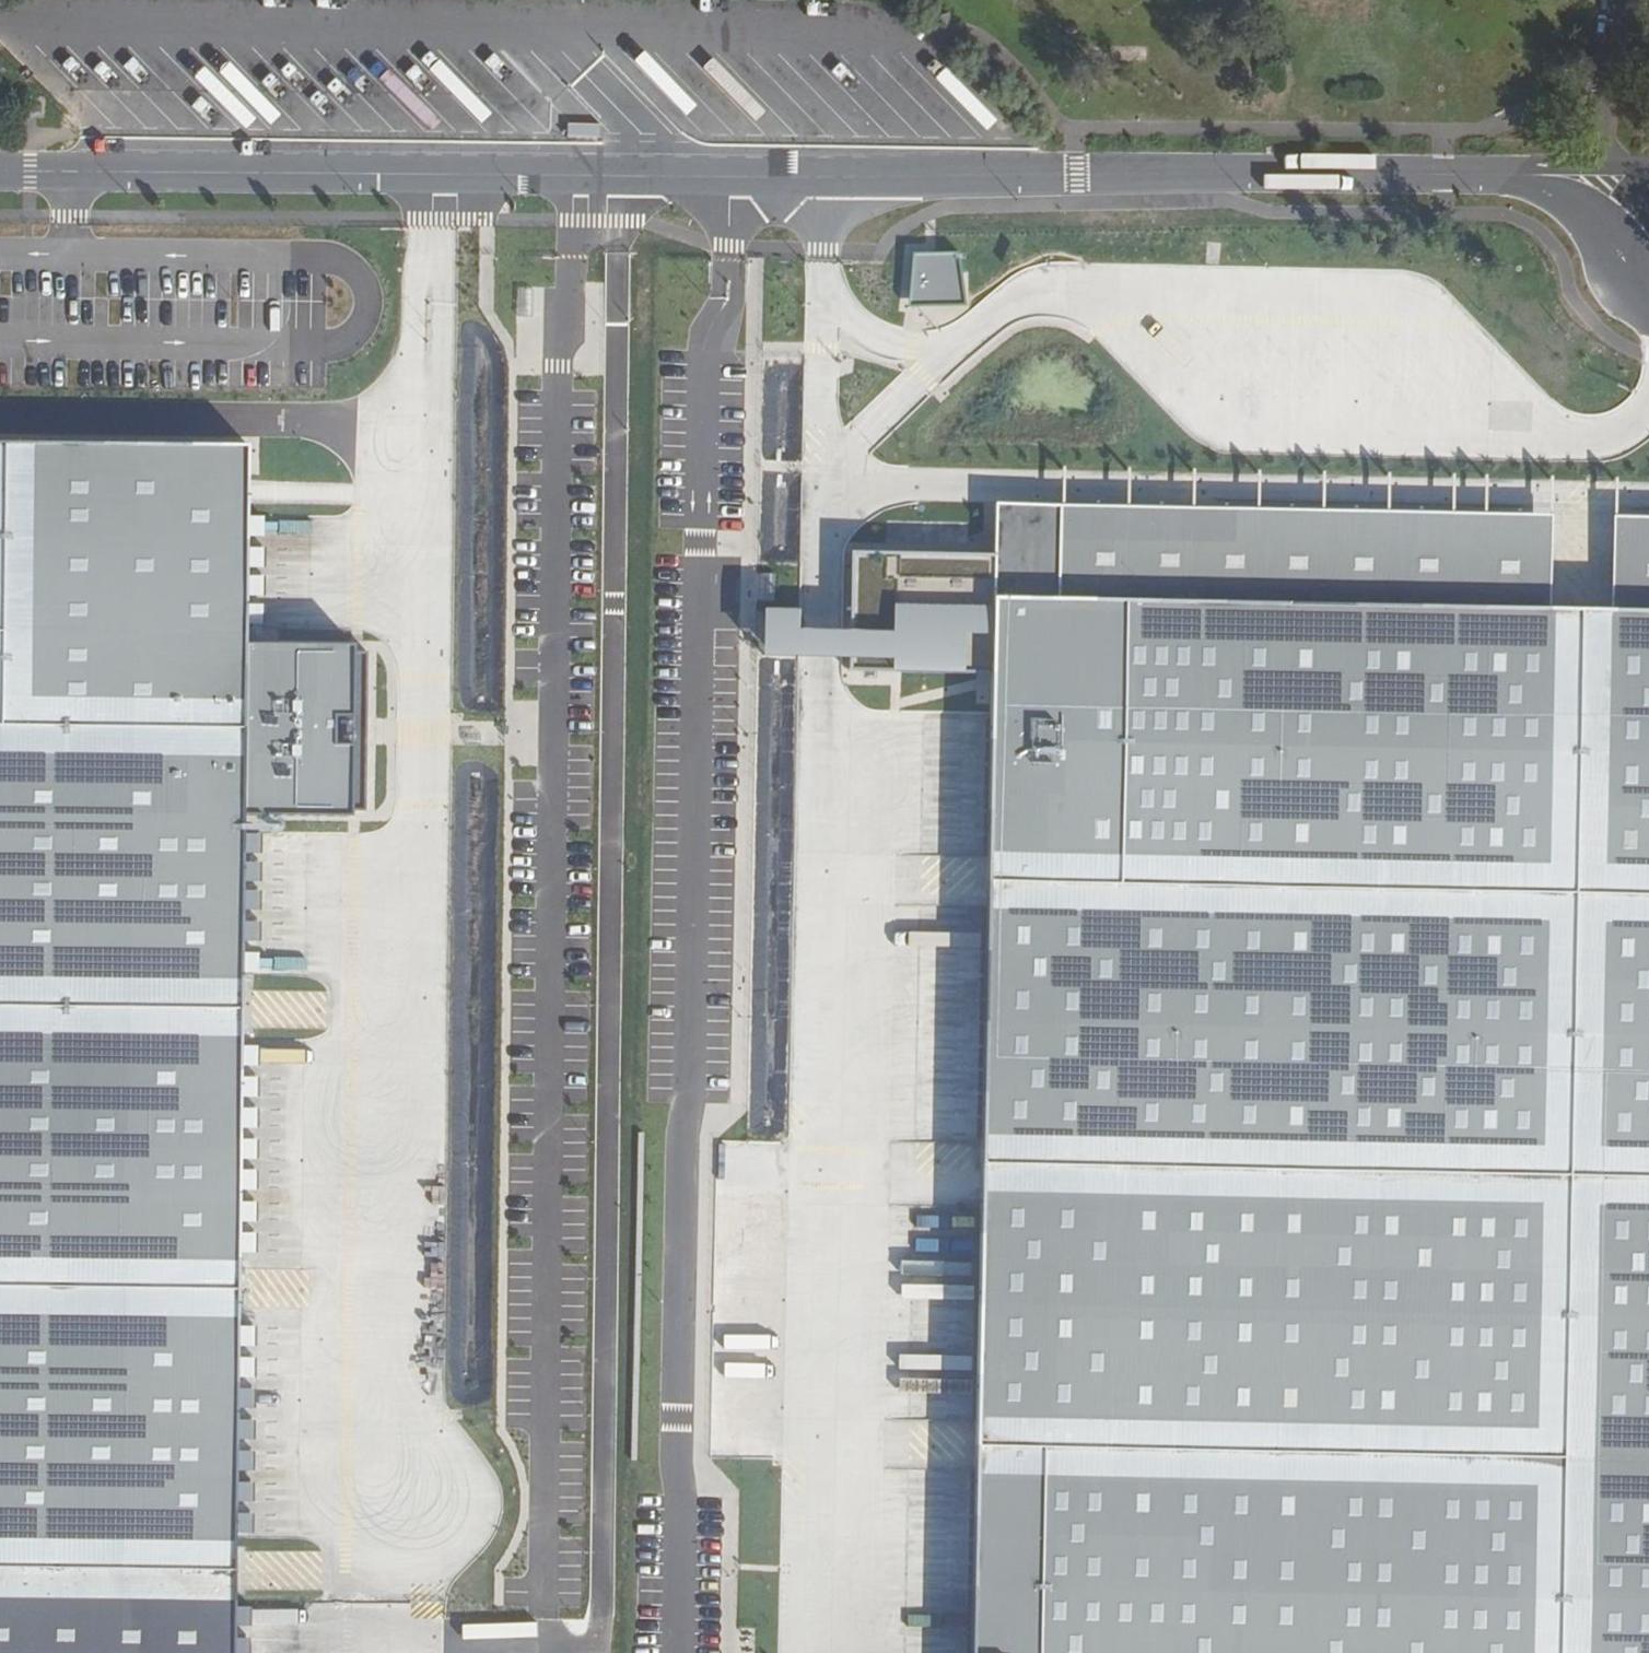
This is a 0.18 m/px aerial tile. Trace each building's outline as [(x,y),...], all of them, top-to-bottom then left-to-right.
[(960,302),(959,254),(909,255),(910,303),(960,302)] [(973,1652),(1648,1652),(1648,516),(999,503),(973,1652)] [(237,1604),(237,1575),(0,1571),(0,1652),(236,1652),(237,1604)]
